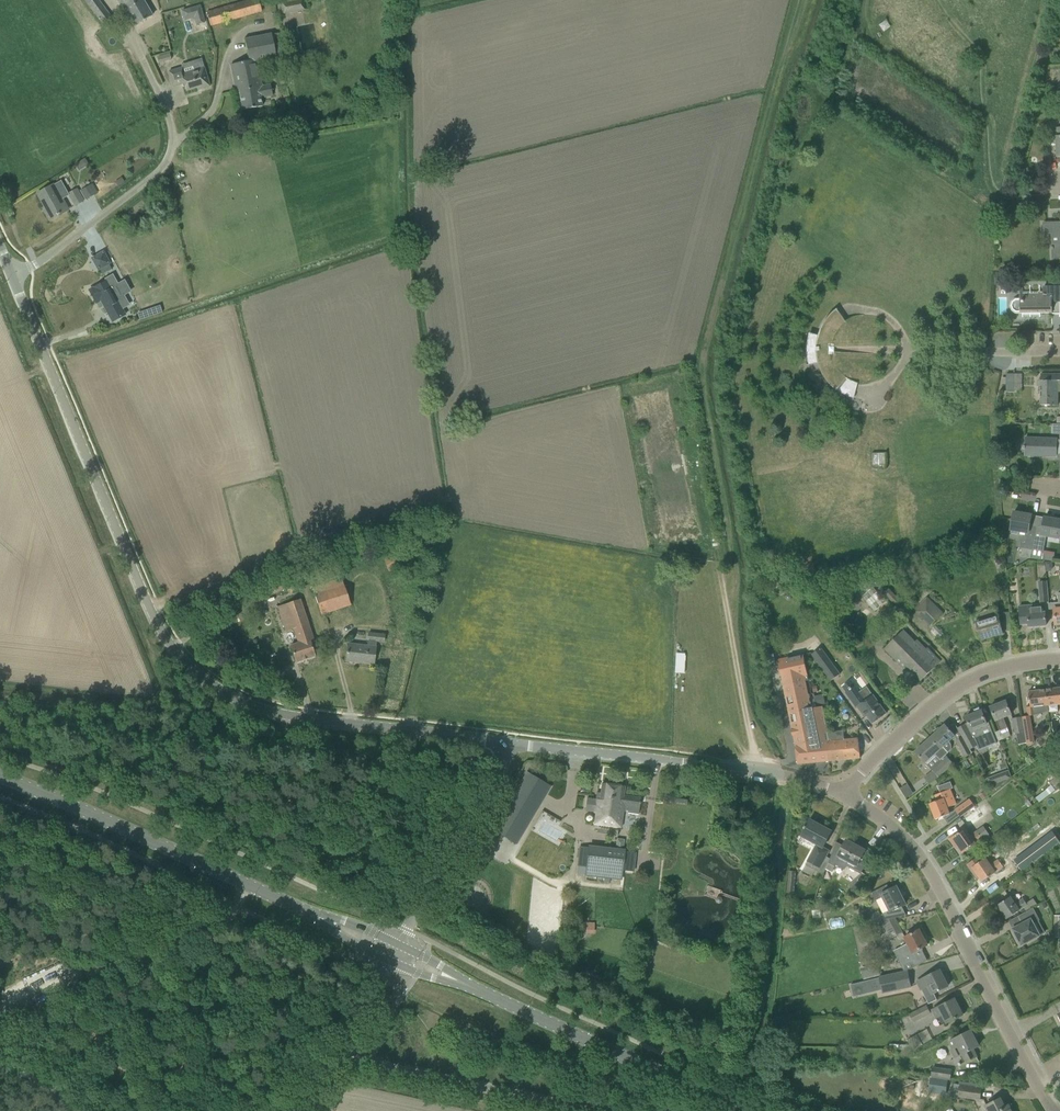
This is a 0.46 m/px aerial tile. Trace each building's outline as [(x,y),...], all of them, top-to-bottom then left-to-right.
[(105,27),(114,20),(98,0),(85,0),(105,27)] [(119,1),(125,10),(126,10),(135,25),(152,15),(143,0),(119,0),(119,1)] [(210,26),(262,11),(259,0),(250,0),(206,12),(210,26)] [(283,14),(306,10),(304,0),(284,0),(281,0),(283,14)] [(200,5),(182,10),(185,20),(194,17),(196,25),(205,22),(200,5)] [(245,39),(249,61),(231,64),(236,91),(239,91),(243,110),(262,106),(261,99),(273,96),(271,85),(262,86),(258,65),(277,61),(275,54),(284,52),(280,32),(245,39)] [(156,56),(158,62),(170,59),(169,52),(156,56)] [(179,68),(169,71),(173,86),(182,84),(181,83),(183,82),(186,91),(202,86),(202,89),(210,86),(207,76),(204,67),(201,58),(181,64),(182,67),(179,68)] [(47,188),(38,193),(47,210),(45,211),(50,220),(65,211),(67,210),(65,205),(62,200),(69,195),(68,194),(61,181),(54,185),(47,188)] [(89,187),(81,191),(86,199),(93,195),(89,187)] [(76,189),(68,194),(69,195),(70,196),(75,205),(83,201),(78,191),(76,189)] [(1059,228),(1059,223),(1044,224),(1044,235),(1051,234),(1051,259),(1059,259),(1059,228)] [(103,253),(93,259),(102,274),(111,268),(103,253)] [(120,296),(115,287),(119,285),(113,274),(105,279),(106,281),(89,290),(96,302),(100,300),(113,322),(125,315),(116,298),(120,296)] [(1012,310),(1015,312),(1052,312),(1051,302),(1059,302),(1059,286),(1042,287),(1042,292),(1023,293),(1023,288),(1019,288),(1019,299),(1015,300),(1012,302),(1011,306),(1012,310)] [(853,336),(854,335),(836,309),(833,312),(830,314),(827,317),(825,321),(822,324),(820,328),(819,331),(817,336),(809,333),(808,337),(807,341),(807,346),(807,350),(807,355),(808,361),(811,360),(811,364),(817,363),(818,366),(820,370),(822,375),(824,378),(826,381),(829,385),(832,388),(835,391),(854,366),(853,365),(851,363),(850,361),(849,359),(848,356),(847,354),(847,352),(847,350),(847,348),(847,346),(848,343),(849,341),(850,339),(852,337),(853,336)] [(138,313),(140,320),(151,317),(149,310),(138,313)] [(1006,374),(1006,390),(1014,391),(1014,374),(1006,374)] [(1057,405),(1057,387),(1059,387),(1059,375),(1041,374),(1040,405),(1057,405)] [(856,396),(859,381),(847,378),(843,393),(856,396)] [(1048,456),(1058,456),(1058,439),(1028,438),(1027,455),(1048,456)] [(884,453),(871,453),(871,465),(884,465),(884,453)] [(1014,523),(1012,530),(1025,532),(1022,549),(1031,551),(1034,551),(1038,527),(1031,526),(1033,515),(1016,512),(1014,523)] [(1034,551),(1042,552),(1045,536),(1059,539),(1059,532),(1059,520),(1046,518),(1044,528),(1038,527),(1034,551)] [(1022,549),(1021,557),(1030,559),(1031,551),(1022,549)] [(1031,551),(1030,559),(1032,559),(1044,560),(1045,552),(1043,552),(1042,552),(1034,551),(1031,551)] [(384,558),(388,571),(401,567),(397,554),(384,558)] [(1038,582),(1040,603),(1049,602),(1047,581),(1038,582)] [(314,594),(321,614),(350,604),(344,584),(314,594)] [(927,597),(914,609),(930,625),(943,613),(927,597)] [(898,598),(892,603),(901,612),(906,607),(898,598)] [(314,641),(300,599),(277,606),(283,623),(286,631),(294,628),(298,643),(290,645),(296,662),(315,656),(311,643),(314,641)] [(1018,606),(1020,625),(1028,624),(1029,627),(1046,625),(1045,612),(1043,612),(1042,603),(1018,606)] [(981,641),(1003,634),(998,615),(990,617),(988,610),(984,611),(981,612),(980,613),(977,616),(976,618),(977,621),(975,621),(976,624),(975,624),(975,626),(976,628),(976,630),(977,632),(979,632),(981,641)] [(840,627),(835,630),(841,638),(845,635),(840,627)] [(900,656),(908,664),(906,666),(920,681),(939,662),(926,649),(919,656),(911,646),(915,642),(903,630),(884,649),(896,660),(900,656)] [(346,661),(374,664),(376,641),(383,642),(384,634),(369,632),(367,645),(348,643),(346,661)] [(812,655),(831,681),(840,674),(821,648),(812,655)] [(805,681),(808,680),(803,655),(778,660),(783,686),(788,707),(796,746),(798,764),(860,758),(858,738),(844,740),(843,730),(827,732),(822,707),(812,709),(811,702),(809,702),(805,681)] [(854,685),(845,692),(856,707),(857,706),(859,709),(865,718),(867,716),(872,724),(886,714),(880,705),(873,695),(865,701),(859,692),(854,685)] [(1045,690),(1047,705),(1059,704),(1059,688),(1045,690)] [(1047,705),(1045,690),(1028,692),(1030,707),(1027,707),(1028,716),(1034,715),(1034,714),(1039,712),(1048,711),(1047,705)] [(823,694),(814,696),(816,705),(825,703),(823,694)] [(990,707),(1000,731),(1007,728),(1003,718),(1011,715),(1010,711),(1006,701),(990,707)] [(970,750),(975,747),(978,751),(987,747),(986,745),(995,742),(996,744),(997,744),(989,723),(987,724),(981,710),(966,717),(968,724),(965,725),(964,724),(957,728),(962,737),(970,750)] [(1022,718),(1027,743),(1034,741),(1030,716),(1022,718)] [(1012,719),(1015,734),(1024,732),(1021,717),(1012,719)] [(955,736),(952,733),(945,725),(915,752),(925,763),(935,754),(940,760),(945,755),(948,753),(943,747),(955,736)] [(971,752),(970,750),(962,737),(956,740),(965,756),(971,752)] [(932,771),(938,777),(953,763),(947,757),(932,771)] [(493,829),(517,843),(550,787),(527,773),(493,829)] [(986,778),(994,791),(1002,784),(998,774),(986,778)] [(1055,789),(1059,785),(1059,776),(1059,775),(1049,782),(1055,789)] [(950,789),(953,788),(950,782),(938,787),(940,793),(935,795),(937,801),(930,804),(936,819),(949,814),(947,808),(956,804),(950,789)] [(587,798),(585,810),(594,812),(592,823),(621,827),(624,810),(628,811),(627,813),(638,814),(639,807),(641,798),(624,796),(623,795),(625,786),(602,783),(600,800),(596,799),(587,798)] [(908,797),(914,793),(908,783),(902,787),(908,797)] [(955,809),(961,817),(975,807),(969,799),(955,809)] [(979,809),(962,820),(967,828),(984,816),(979,809)] [(801,836),(823,847),(831,831),(810,820),(801,836)] [(954,834),(948,838),(955,848),(957,846),(962,853),(971,847),(981,840),(975,832),(971,835),(966,828),(963,831),(959,833),(955,836),(954,834)] [(625,847),(626,841),(618,839),(617,845),(625,847)] [(828,863),(834,866),(840,856),(856,865),(854,869),(861,873),(870,856),(864,852),(865,850),(847,840),(843,846),(836,842),(828,863)] [(1021,859),(1028,854),(1018,841),(1002,853),(1013,868),(1022,861),(1021,859)] [(585,874),(621,879),(625,850),(589,846),(585,874)] [(807,861),(820,868),(826,856),(813,850),(807,861)] [(995,872),(1003,866),(998,859),(990,865),(985,858),(982,860),(979,856),(967,864),(976,878),(978,876),(982,882),(991,876),(995,872)] [(787,893),(794,894),(797,871),(789,870),(787,893)] [(852,890),(859,883),(855,879),(848,885),(852,890)] [(888,919),(895,918),(904,916),(906,915),(904,915),(900,906),(906,904),(897,886),(890,890),(887,885),(877,890),(870,894),(874,901),(882,897),(889,910),(881,915),(878,911),(867,917),(870,923),(888,919)] [(1019,911),(1019,910),(1027,905),(1023,898),(1015,904),(1010,897),(998,905),(1007,919),(1019,911)] [(1033,924),(1040,920),(1033,908),(1018,916),(1022,924),(1012,929),(1017,937),(1015,937),(1019,944),(1020,944),(1021,945),(1040,935),(1033,924)] [(895,918),(888,919),(896,935),(902,932),(895,918)] [(893,951),(903,970),(910,969),(917,966),(920,964),(913,952),(927,945),(919,930),(905,937),(908,944),(893,951)] [(36,970),(39,984),(63,978),(59,963),(36,970)] [(862,967),(864,979),(880,975),(878,964),(862,967)] [(917,981),(921,989),(929,1004),(937,1000),(934,993),(948,986),(947,985),(949,984),(946,977),(944,978),(940,970),(917,981)] [(911,987),(907,971),(879,978),(883,995),(911,987)] [(932,1010),(936,1018),(942,1014),(947,1023),(962,1015),(954,999),(932,1010)] [(909,1014),(913,1022),(930,1014),(926,1006),(909,1014)] [(953,1048),(951,1049),(959,1066),(976,1057),(973,1049),(978,1046),(970,1031),(949,1041),(953,1048)] [(774,1034),(774,1043),(790,1044),(791,1034),(774,1034)] [(933,1068),(932,1076),(950,1079),(951,1070),(933,1068)] [(950,1079),(932,1076),(929,1092),(948,1094),(950,1079)] [(958,1097),(979,1100),(981,1088),(960,1086),(958,1097)] [(1008,1105),(1005,1107),(1000,1098),(991,1103),(984,1106),(987,1110),(1011,1110),(1008,1105)]
